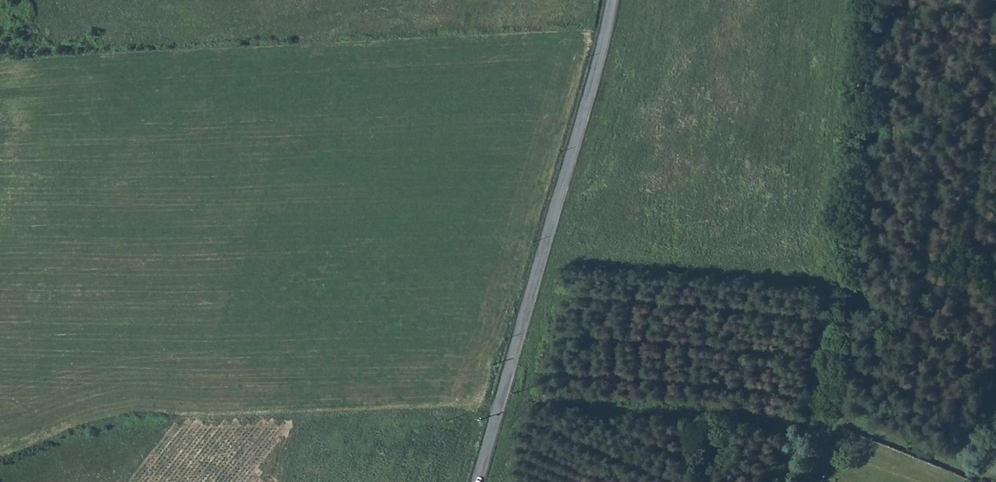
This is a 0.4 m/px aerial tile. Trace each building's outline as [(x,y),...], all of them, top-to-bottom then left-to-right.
[(837,435),(850,440),(854,431),(841,425),(837,435)]
